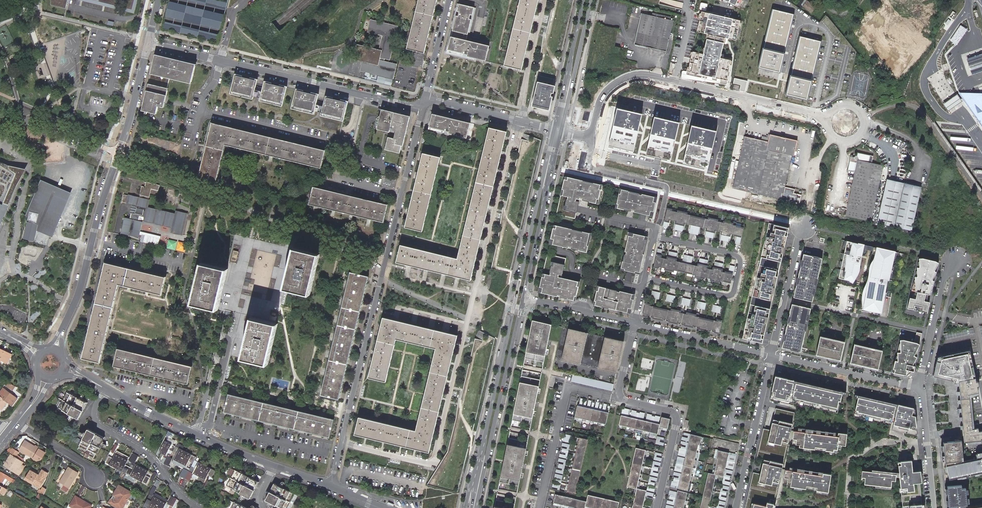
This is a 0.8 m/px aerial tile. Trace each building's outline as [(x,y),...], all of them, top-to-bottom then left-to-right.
[(51,5),(66,9),(68,0),(51,0),(51,5)] [(135,13),(138,0),(79,0),(135,13)] [(219,0),(168,0),(161,30),(218,43),(227,2),(219,0)] [(433,0),(416,0),(405,48),(421,52),(433,0)] [(518,67),(535,0),(517,0),(502,63),(518,67)] [(811,12),(815,6),(806,0),(804,0),(801,5),(811,12)] [(470,13),(472,6),(457,2),(455,9),(457,10),(456,14),(454,14),(445,50),(461,53),(461,51),(465,52),(465,54),(484,59),(487,44),(469,39),(468,41),(464,40),(469,18),(467,17),(468,13),(470,13)] [(715,60),(692,54),(690,66),(724,74),(737,15),(702,6),(694,42),(718,48),(715,60)] [(793,14),(773,9),(764,47),(759,67),(779,72),(784,52),(793,14)] [(641,14),(634,46),(666,52),(673,21),(641,14)] [(361,71),(391,78),(395,65),(388,63),(396,27),(370,21),(368,32),(383,35),(379,50),(367,47),(364,57),(363,62),(361,71)] [(821,40),(800,36),(791,74),(786,94),(807,99),(812,79),(821,40)] [(355,54),(354,60),(363,62),(364,57),(367,47),(357,45),(357,47),(361,48),(359,55),(355,54)] [(965,58),(971,75),(981,72),(981,53),(978,54),(965,58)] [(190,83),(195,63),(155,54),(153,61),(156,61),(155,67),(152,66),(150,73),(149,73),(147,83),(148,83),(145,95),(148,95),(146,102),(142,101),(141,109),(155,113),(157,105),(162,106),(163,102),(162,101),(168,77),(190,83)] [(256,80),(238,75),(234,90),(252,95),(256,80)] [(735,78),(733,83),(741,85),(740,91),(746,92),(748,81),(735,78)] [(555,83),(538,80),(533,104),(550,108),(555,83)] [(285,87),(267,83),(263,98),(282,102),(285,87)] [(317,94),(298,90),(295,105),(313,110),(317,94)] [(961,93),(962,94),(966,101),(981,123),(981,93),(961,93)] [(966,101),(962,94),(947,104),(951,111),(966,101)] [(346,101),(327,97),(323,114),(342,119),(346,101)] [(642,114),(618,108),(614,123),(608,146),(633,152),(639,129),(642,114)] [(411,116),(382,109),(378,129),(390,131),(385,149),(400,153),(402,145),(404,145),(411,116)] [(466,137),(469,121),(451,117),(450,119),(446,118),(446,116),(431,113),(427,128),(443,131),(443,129),(448,130),(447,132),(466,137)] [(681,122),(657,116),(653,131),(647,154),(672,160),(678,137),(681,122)] [(224,144),(320,168),(323,150),(211,122),(197,178),(214,183),(224,144)] [(719,131),(694,124),(690,139),(684,162),(709,168),(715,146),(719,131)] [(399,244),(395,261),(469,280),(505,132),(489,128),(457,258),(399,244)] [(790,170),(791,163),(793,156),(794,156),(798,141),(771,135),(769,142),(746,137),(734,189),(801,204),(803,195),(794,193),(795,189),(786,187),(790,170)] [(438,156),(421,152),(404,227),(420,230),(438,156)] [(843,216),(867,222),(869,222),(881,167),(870,164),(872,156),(855,153),(855,156),(852,158),(849,157),(846,171),(853,172),(843,216)] [(23,172),(0,162),(0,226),(23,172)] [(694,182),(695,176),(670,170),(669,177),(694,182)] [(67,190),(40,177),(22,215),(25,216),(27,208),(34,209),(33,213),(37,214),(34,226),(47,232),(67,190)] [(595,204),(598,193),(597,193),(598,185),(563,177),(554,215),(573,219),(578,200),(595,204)] [(894,181),(886,180),(876,223),(911,231),(921,188),(914,186),(894,181)] [(141,186),(139,195),(149,197),(151,189),(157,190),(159,185),(146,181),(144,187),(141,186)] [(386,205),(312,187),(307,205),(381,222),(386,205)] [(651,217),(655,198),(620,190),(618,198),(616,197),(614,208),(651,217)] [(186,215),(176,212),(175,215),(146,208),(148,200),(138,198),(123,194),(121,201),(133,204),(129,219),(138,221),(139,216),(144,217),(144,219),(172,227),(171,232),(181,234),(186,215)] [(34,209),(27,208),(25,216),(21,234),(30,236),(31,229),(33,229),(34,226),(37,214),(33,213),(34,209)] [(715,221),(707,219),(707,220),(703,219),(703,220),(688,216),(684,215),(684,214),(677,212),(676,213),(669,211),(669,210),(665,209),(662,224),(661,227),(665,228),(667,220),(674,222),(672,230),(680,232),(682,224),(689,225),(687,233),(696,235),(698,227),(705,229),(703,237),(711,239),(713,231),(720,233),(718,240),(726,242),(728,234),(735,236),(733,244),(738,245),(742,229),(734,227),(734,226),(730,225),(730,224),(723,222),(722,223),(715,222),(715,221)] [(138,221),(129,219),(125,218),(121,233),(139,237),(140,232),(143,222),(138,221)] [(789,227),(770,223),(743,338),(763,343),(789,227)] [(588,234),(552,225),(548,244),(585,252),(587,242),(586,242),(588,234)] [(161,236),(140,232),(139,237),(138,241),(158,246),(161,236)] [(637,274),(646,237),(629,233),(629,237),(626,236),(619,268),(625,269),(624,271),(637,274)] [(864,242),(864,240),(857,239),(857,240),(851,238),(851,239),(846,238),(846,240),(848,240),(840,277),(850,280),(850,281),(853,282),(860,270),(860,265),(861,265),(861,261),(861,260),(862,254),(865,243),(864,243),(864,242)] [(896,250),(877,246),(875,255),(873,259),(871,263),(869,267),(869,274),(865,286),(862,293),(862,298),(863,309),(882,313),(884,301),(888,280),(889,280),(896,250)] [(308,293),(317,252),(293,247),(284,288),(308,293)] [(726,274),(719,272),(721,264),(713,262),(711,270),(704,269),(706,261),(698,259),(696,267),(689,265),(691,257),(682,255),(681,263),(674,261),(675,254),(668,252),(666,260),(658,258),(660,250),(656,249),(651,267),(656,268),(656,267),(664,269),(663,270),(671,271),(675,271),(690,274),(690,275),(694,276),(694,277),(702,279),(702,278),(709,279),(709,280),(717,282),(717,281),(721,282),(721,281),(726,282),(729,283),(733,267),(728,266),(726,274)] [(565,258),(546,254),(537,291),(573,300),(575,292),(574,292),(576,281),(560,278),(565,258)] [(823,258),(804,254),(794,297),(813,301),(823,258)] [(938,263),(919,259),(907,308),(926,313),(938,263)] [(120,283),(160,293),(164,275),(107,262),(83,358),(100,363),(120,283)] [(201,262),(192,302),(216,308),(225,267),(201,262)] [(338,398),(368,275),(350,271),(320,394),(338,398)] [(627,313),(632,295),(597,286),(594,297),(593,297),(591,304),(627,313)] [(656,300),(658,293),(650,292),(648,298),(656,300)] [(671,304),(673,297),(665,295),(663,302),(671,304)] [(687,307),(688,301),(680,299),(679,305),(687,307)] [(702,311),(704,304),(696,302),(694,309),(702,311)] [(811,308),(793,304),(783,347),(802,351),(811,308)] [(711,322),(711,323),(696,319),(696,318),(692,317),(693,317),(684,315),(677,314),(677,313),(669,311),(669,312),(665,311),(665,312),(650,308),(650,307),(647,306),(643,305),(640,316),(644,317),(644,315),(651,317),(651,319),(660,321),(660,319),(667,321),(667,323),(674,324),(675,323),(682,325),(682,326),(690,328),(690,326),(697,328),(697,330),(705,332),(706,330),(713,332),(712,333),(716,334),(719,323),(715,322),(715,323),(711,322)] [(717,315),(719,308),(711,306),(709,313),(717,315)] [(457,335),(382,316),(368,376),(386,380),(397,339),(435,349),(415,429),(358,416),(354,434),(428,452),(457,335)] [(266,363),(275,323),(251,317),(242,358),(266,363)] [(532,322),(524,360),(543,364),(551,326),(532,322)] [(562,329),(555,360),(616,375),(623,343),(562,329)] [(828,340),(818,337),(814,356),(824,359),(839,362),(843,343),(828,340)] [(905,340),(901,339),(901,352),(898,352),(898,361),(896,360),(894,368),(896,368),(895,372),(907,374),(907,369),(914,371),(915,365),(913,365),(917,356),(914,355),(920,344),(917,342),(905,340)] [(873,350),(853,345),(848,365),(869,369),(872,370),(878,364),(881,352),(873,350)] [(699,399),(708,358),(656,347),(651,371),(686,378),(682,396),(699,399)] [(0,349),(0,364),(2,360),(7,363),(12,354),(0,348),(0,349)] [(187,384),(190,367),(116,349),(112,367),(187,384)] [(938,360),(935,359),(930,374),(954,380),(972,376),(972,374),(971,369),(968,370),(967,367),(970,366),(966,352),(938,357),(938,360)] [(540,381),(520,377),(511,422),(530,426),(540,381)] [(613,386),(572,377),(570,383),(612,393),(613,386)] [(842,393),(773,377),(771,388),(771,389),(773,390),(771,400),(835,415),(838,403),(839,403),(842,393)] [(974,429),(971,397),(970,397),(970,394),(973,394),(972,388),(972,383),(976,383),(975,379),(957,382),(962,437),(941,439),(943,459),(954,458),(954,461),(964,460),(962,439),(965,439),(965,442),(974,441),(973,435),(981,434),(980,428),(974,429)] [(17,386),(8,382),(5,385),(13,392),(17,386)] [(2,411),(9,402),(14,406),(19,399),(4,388),(0,394),(0,409),(2,411)] [(87,403),(66,392),(58,408),(79,419),(87,403)] [(334,418),(228,394),(224,411),(329,437),(334,418)] [(894,407),(856,400),(854,412),(857,412),(856,414),(870,417),(870,415),(875,416),(874,419),(888,421),(888,420),(890,420),(890,424),(892,424),(890,433),(915,439),(913,410),(897,407),(896,411),(893,411),(894,407)] [(605,426),(608,414),(577,407),(574,419),(605,426)] [(659,426),(620,417),(618,427),(657,436),(659,429),(667,431),(669,421),(661,419),(659,426)] [(791,431),(793,423),(773,418),(767,446),(774,448),(776,442),(782,443),(782,441),(788,441),(791,431)] [(847,433),(806,427),(799,427),(798,431),(795,430),(794,438),(798,438),(797,444),(801,444),(801,446),(806,446),(805,449),(812,450),(812,447),(831,449),(831,452),(837,452),(838,444),(842,444),(843,443),(846,444),(847,433)] [(103,437),(87,428),(77,448),(93,457),(103,437)] [(687,493),(697,447),(699,447),(701,439),(690,436),(677,491),(687,493)] [(574,496),(587,441),(579,439),(566,494),(574,496)] [(167,450),(170,443),(164,440),(158,451),(164,454),(167,450)] [(527,443),(508,440),(499,484),(518,488),(527,443)] [(35,447),(28,443),(25,441),(19,450),(23,452),(33,458),(38,461),(42,460),(46,452),(39,448),(39,449),(35,447)] [(178,447),(174,445),(170,451),(175,454),(178,447)] [(184,450),(178,447),(175,454),(171,461),(177,464),(184,450)] [(184,450),(177,464),(183,468),(187,460),(190,453),(184,450)] [(645,452),(635,450),(626,488),(636,491),(632,507),(642,507),(646,492),(636,490),(645,452)] [(108,456),(104,463),(148,485),(151,478),(146,476),(150,469),(138,462),(134,469),(125,465),(129,458),(117,451),(113,458),(108,456)] [(717,452),(715,461),(717,461),(713,476),(707,475),(700,507),(708,507),(715,477),(723,479),(728,455),(717,452)] [(17,458),(11,454),(4,466),(16,473),(20,475),(26,466),(23,465),(24,462),(23,462),(23,461),(22,461),(17,458)] [(135,465),(139,457),(133,454),(128,462),(135,465)] [(783,463),(764,459),(758,486),(765,487),(766,483),(772,484),(770,493),(774,494),(776,492),(778,487),(779,487),(784,465),(783,463)] [(947,466),(950,478),(981,472),(981,459),(947,466)] [(901,464),(898,464),(901,491),(914,489),(913,482),(921,482),(920,470),(912,471),(911,460),(900,461),(901,464)] [(203,464),(197,461),(193,467),(189,475),(196,478),(203,464)] [(210,467),(203,464),(196,478),(202,482),(206,474),(210,467)] [(78,472),(68,467),(60,481),(58,485),(62,488),(62,489),(66,492),(78,472)] [(824,472),(791,467),(790,470),(786,469),(785,477),(789,477),(788,483),(791,484),(790,487),(794,488),(795,490),(803,491),(804,489),(806,490),(818,492),(818,493),(827,495),(831,474),(824,473),(824,472)] [(39,475),(30,470),(25,479),(40,488),(45,479),(44,478),(48,472),(42,469),(39,475)] [(257,481),(233,469),(233,470),(229,477),(229,478),(224,486),(248,498),(257,481)] [(895,486),(895,481),(896,472),(862,469),(862,476),(866,476),(865,483),(895,486)] [(950,507),(981,507),(981,506),(968,507),(966,487),(963,487),(962,484),(948,485),(950,507)] [(263,500),(278,507),(285,507),(288,502),(291,504),(294,497),(271,485),(263,500)] [(134,494),(121,486),(117,492),(120,494),(116,501),(125,507),(134,494)] [(40,489),(38,492),(44,496),(47,489),(43,487),(41,490),(40,489)] [(686,495),(677,492),(673,507),(683,507),(686,495)] [(149,500),(145,506),(148,507),(152,507),(157,498),(151,495),(149,500)] [(76,496),(70,506),(74,507),(91,507),(93,506),(76,496)] [(618,504),(587,496),(586,503),(554,496),(552,504),(568,507),(617,507),(618,504)] [(157,498),(152,507),(160,507),(161,507),(164,502),(157,498)]
